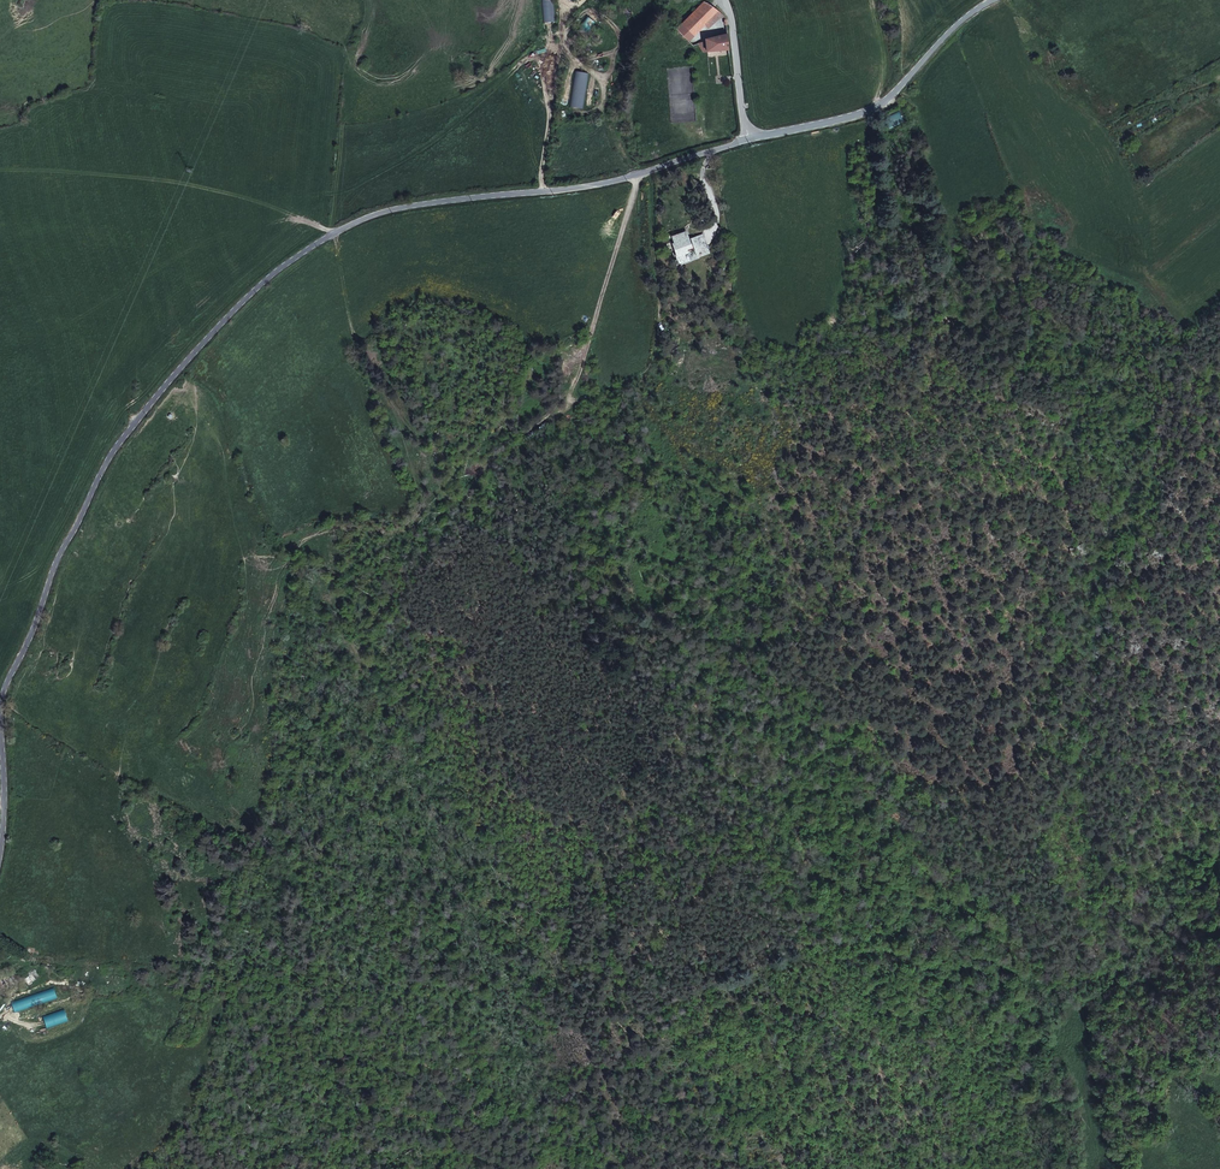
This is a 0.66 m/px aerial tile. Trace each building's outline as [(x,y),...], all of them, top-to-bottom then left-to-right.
[(705,8),(683,28),(680,31),(690,41),(709,26),(724,14),(716,7),(709,5),(705,8)] [(712,29),(728,17),(724,14),(709,26),(712,29)] [(703,55),(733,51),(730,28),(724,28),(725,37),(702,41),(702,43),(700,43),(703,55)] [(669,246),(670,249),(699,242),(697,233),(691,235),(692,238),(684,240),(681,230),(669,234),(672,245),(669,246)] [(701,249),(699,242),(670,249),(673,258),(682,255),(681,250),(688,248),(690,253),(701,249)]
